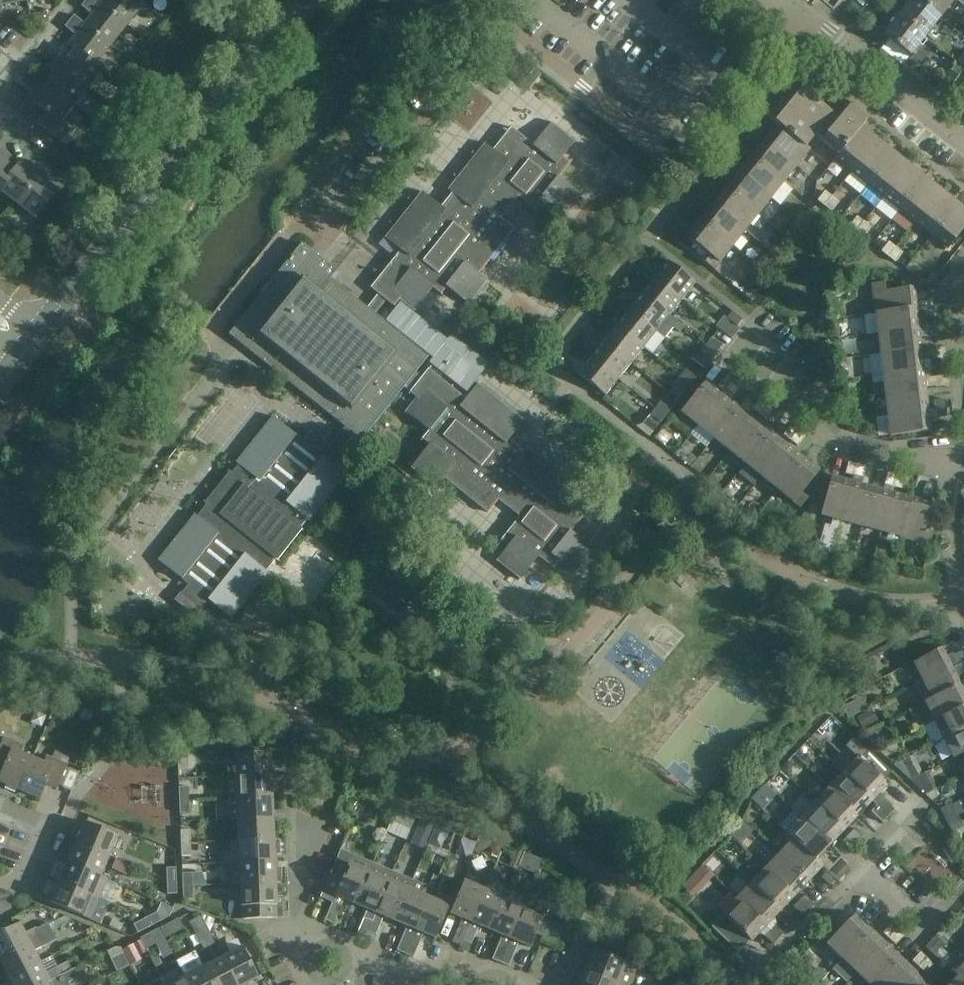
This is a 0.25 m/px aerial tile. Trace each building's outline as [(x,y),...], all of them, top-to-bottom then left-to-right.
[(104,1),(102,4),(97,0),(87,0),(86,1),(91,6),(87,11),(93,15),(89,20),(115,41),(130,21),(104,1)] [(142,0),(105,0),(104,1),(130,21),(145,2),(142,0)] [(925,36),(940,17),(919,0),(908,0),(903,5),(906,8),(900,16),(925,36)] [(940,17),(954,0),(919,0),(940,17)] [(925,36),(900,16),(897,14),(889,24),(892,26),(885,35),(910,55),(925,36)] [(115,41),(89,20),(86,24),(75,16),(70,22),(75,26),(71,31),(77,35),(74,39),(100,60),(115,41)] [(100,60),(74,39),(68,46),(74,51),(67,60),(62,56),(59,59),(92,85),(103,71),(95,65),(100,60)] [(92,85),(59,59),(50,70),(56,74),(50,82),(77,104),(92,85)] [(963,71),(963,68),(958,63),(951,71),(943,82),(950,88),(959,77),(963,71)] [(530,89),(533,85),(541,75),(534,69),(530,74),(523,83),(530,89)] [(77,104),(50,82),(40,94),(35,90),(28,97),(46,112),(38,123),(62,142),(71,130),(62,123),(77,104)] [(837,159),(868,120),(843,100),(833,114),(793,83),(767,116),(810,151),(807,148),(816,136),(840,155),(837,159)] [(129,115),(139,102),(133,96),(122,109),(129,115)] [(810,151),(767,116),(766,117),(779,126),(765,143),(797,168),(810,151)] [(107,128),(114,134),(122,123),(115,118),(107,128)] [(852,171),(877,140),(862,128),(869,120),(868,120),(837,159),(852,171)] [(379,293),(387,300),(397,308),(402,302),(415,312),(433,289),(443,297),(449,289),(471,306),(490,283),(469,267),(481,252),(491,259),(515,229),(503,219),(519,198),(544,217),(550,209),(565,220),(584,197),(560,178),(573,161),(566,155),(577,140),(553,121),(534,146),(510,127),(493,149),(485,143),(448,189),(465,203),(460,209),(452,202),(446,210),(422,191),(385,238),(400,249),(370,286),(379,293)] [(750,131),(759,138),(765,131),(756,124),(750,131)] [(114,134),(107,128),(96,143),(103,148),(104,147),(114,134)] [(759,138),(750,131),(745,138),(754,145),(759,138)] [(868,184),(893,153),(877,140),(852,171),(868,184)] [(753,159),(784,184),(797,168),(765,143),(753,159)] [(0,157),(0,192),(23,163),(22,163),(16,170),(7,163),(11,157),(4,152),(0,157)] [(893,153),(868,184),(884,197),(909,166),(893,153)] [(725,162),(734,170),(739,163),(730,156),(725,162)] [(784,184),(753,159),(740,175),(771,200),(784,184)] [(734,170),(725,162),(719,169),(728,177),(734,170)] [(0,192),(0,193),(2,191),(18,204),(44,171),(37,166),(33,171),(23,163),(0,192)] [(900,210),(925,178),(909,166),(884,197),(900,210)] [(44,171),(18,204),(36,218),(57,191),(47,182),(51,177),(44,171)] [(727,190),(758,215),(767,222),(779,206),(771,200),(740,175),(727,190)] [(925,178),(900,210),(916,222),(941,191),(925,178)] [(700,194),(709,201),(714,194),(705,188),(700,194)] [(715,206),(746,231),(758,215),(727,190),(715,206)] [(932,235),(957,204),(941,191),(916,222),(932,235)] [(817,201),(824,207),(832,197),(825,192),(817,201)] [(709,201),(700,194),(694,201),(704,208),(709,201)] [(832,197),(824,207),(831,212),(839,203),(832,197)] [(957,204),(932,235),(950,250),(963,233),(963,209),(957,204)] [(702,222),(733,247),(746,231),(715,206),(702,222)] [(849,227),(856,232),(864,222),(857,217),(849,227)] [(733,247),(702,222),(689,238),(712,256),(706,263),(715,270),(733,247)] [(864,222),(856,232),(863,238),(871,228),(864,222)] [(20,252),(30,239),(23,234),(13,246),(20,252)] [(888,258),(896,248),(889,242),(881,252),(888,258)] [(229,335),(345,427),(334,440),(343,447),(354,434),(362,440),(429,356),(376,313),(387,300),(379,293),(368,307),(331,278),(337,270),(302,243),(229,335)] [(896,248),(888,258),(895,263),(903,253),(896,248)] [(525,256),(500,265),(505,278),(530,268),(525,256)] [(669,263),(656,280),(683,302),(696,285),(669,263)] [(683,302),(656,280),(643,296),(671,317),(683,302)] [(877,314),(917,309),(915,290),(887,293),(885,285),(874,286),(877,314)] [(683,327),(671,317),(643,296),(631,312),(664,338),(673,327),(679,332),(683,327)] [(415,312),(402,302),(397,308),(385,320),(432,357),(428,362),(466,392),(488,364),(451,334),(447,339),(415,312)] [(917,309),(877,314),(879,334),(919,329),(917,309)] [(645,349),(652,354),(664,338),(631,312),(618,327),(645,349)] [(737,327),(742,321),(742,320),(732,312),(726,319),(737,327)] [(925,329),(936,327),(935,319),(924,320),(925,329)] [(645,349),(618,327),(606,343),(633,365),(645,349)] [(936,327),(925,329),(926,337),(937,336),(936,327)] [(882,354),(922,350),(919,329),(879,334),(882,354)] [(867,346),(867,333),(839,334),(839,347),(867,346)] [(706,344),(716,353),(721,346),(711,338),(706,344)] [(633,365),(606,343),(593,359),(620,381),(633,365)] [(716,353),(706,344),(699,353),(696,352),(691,358),(704,368),(710,360),(711,359),(711,360),(716,353)] [(922,350),(882,354),(884,375),(924,370),(922,350)] [(620,381),(593,359),(580,376),(607,397),(620,381)] [(850,359),(842,359),(843,369),(851,368),(850,359)] [(930,369),(941,368),(940,359),(929,361),(930,369)] [(575,481),(573,481),(528,445),(515,462),(508,457),(516,448),(508,442),(526,419),(480,383),(469,397),(431,367),(410,394),(416,399),(407,411),(430,430),(422,440),(430,446),(412,469),(435,487),(443,476),(488,512),(499,499),(520,516),(500,541),(508,547),(497,561),(521,580),(539,557),(556,570),(563,562),(576,573),(595,550),(572,531),(592,507),(569,489),(575,481)] [(941,368),(930,369),(931,378),(942,376),(941,368)] [(680,376),(691,385),(696,378),(685,369),(680,376)] [(887,395),(927,390),(924,370),(884,375),(887,395)] [(727,390),(734,380),(727,375),(720,384),(727,390)] [(691,385),(680,376),(675,382),(686,391),(691,385)] [(734,380),(727,390),(734,395),(741,386),(734,380)] [(698,426),(724,394),(708,381),(682,413),(698,426)] [(927,390),(887,395),(889,415),(929,411),(927,390)] [(714,438),(739,406),(724,394),(698,426),(714,438)] [(759,415),(766,406),(759,400),(752,410),(759,415)] [(935,410),(945,409),(944,400),(934,401),(935,410)] [(655,408),(665,417),(670,410),(660,402),(655,408)] [(739,406),(714,438),(730,451),(755,419),(739,406)] [(766,406),(759,415),(765,421),(773,411),(766,406)] [(665,417),(655,408),(649,415),(650,416),(660,423),(660,424),(665,417)] [(945,409),(935,410),(935,418),(947,417),(945,409)] [(929,411),(889,415),(892,438),(932,433),(929,411)] [(308,519),(312,522),(348,476),(341,470),(348,462),(338,454),(343,447),(334,440),(329,447),(309,432),(302,440),(273,416),(236,463),(240,466),(233,474),(229,472),(204,503),(208,506),(199,517),(196,514),(159,560),(189,584),(183,593),(203,609),(210,600),(232,618),(268,573),(267,572),(276,560),(277,561),(302,529),(301,528),(308,519)] [(660,423),(650,416),(643,423),(653,432),(660,423)] [(746,464),(771,432),(755,419),(730,451),(746,464)] [(790,441),(798,431),(791,426),(783,435),(790,441)] [(798,431),(790,441),(797,446),(805,437),(798,431)] [(771,432),(746,464),(762,477),(787,445),(771,432)] [(777,490),(803,458),(787,445),(762,477),(777,490)] [(803,458),(777,490),(801,509),(809,499),(802,494),(820,471),(803,458)] [(854,477),(857,465),(848,463),(845,474),(854,477)] [(857,465),(854,477),(862,479),(865,467),(857,465)] [(893,487),(896,476),(887,473),(884,485),(893,487)] [(896,476),(893,487),(901,490),(905,478),(896,476)] [(841,521),(852,482),(832,477),(821,516),(841,521)] [(861,527),(872,488),(852,482),(841,521),(861,527)] [(872,488),(861,527),(880,533),(891,493),(872,488)] [(623,513),(633,499),(626,493),(616,507),(623,513)] [(900,538),(911,499),(891,493),(880,533),(900,538)] [(932,505),(911,499),(900,538),(929,546),(932,534),(924,532),(932,505)] [(807,510),(813,515),(819,507),(812,502),(807,510)] [(906,667),(915,685),(951,667),(942,648),(906,667)] [(961,685),(951,667),(915,685),(925,704),(961,685)] [(963,706),(963,692),(961,685),(925,704),(914,709),(923,727),(934,722),(963,706)] [(848,719),(868,709),(862,697),(843,708),(848,719)] [(963,730),(963,706),(934,722),(944,740),(963,730)] [(862,728),(873,723),(867,712),(857,717),(862,728)] [(962,754),(963,753),(963,730),(944,740),(953,759),(962,754)] [(19,790),(33,759),(21,754),(24,747),(5,738),(0,749),(0,764),(5,766),(0,779),(0,782),(19,790)] [(45,764),(33,759),(19,790),(40,799),(47,784),(57,788),(70,757),(55,750),(52,758),(48,757),(45,764)] [(239,777),(273,776),(273,754),(238,755),(239,777)] [(178,764),(178,771),(188,770),(188,757),(178,757),(178,764)] [(872,801),(887,785),(859,758),(844,774),(872,801)] [(788,776),(791,772),(792,765),(787,760),(779,768),(788,776)] [(830,788),(859,815),(872,801),(844,774),(830,788)] [(273,776),(239,777),(227,778),(228,799),(239,799),(274,798),(273,776)] [(765,783),(756,792),(767,803),(776,794),(765,783)] [(179,800),(189,800),(189,787),(179,787),(179,800)] [(816,803),(845,830),(859,815),(830,788),(816,803)] [(240,820),(275,819),(274,798),(239,799),(240,820)] [(877,805),(885,813),(890,807),(882,799),(877,805)] [(189,800),(179,800),(180,814),(190,813),(189,800)] [(845,830),(816,803),(802,817),(830,845),(845,830)] [(885,813),(877,805),(870,812),(879,820),(885,813)] [(414,824),(417,818),(396,809),(391,820),(400,824),(402,819),(414,824)] [(779,825),(794,839),(836,879),(841,874),(846,878),(854,869),(841,856),(833,865),(827,859),(829,857),(823,852),(830,845),(802,817),(794,810),(779,825)] [(275,819),(240,820),(241,842),(276,840),(275,819)] [(738,828),(737,829),(735,831),(731,835),(740,843),(753,831),(744,822),(738,828)] [(77,843),(109,856),(118,836),(85,823),(77,843)] [(437,827),(430,843),(441,848),(442,844),(447,832),(437,827)] [(849,834),(857,842),(862,837),(854,829),(849,834)] [(181,844),(191,843),(191,830),(181,831),(181,844)] [(857,842),(849,834),(842,841),(851,849),(857,842)] [(836,879),(794,839),(780,854),(809,881),(822,867),(827,871),(821,878),(829,886),(835,880),(836,879)] [(276,862),(276,856),(282,855),(282,840),(276,841),(276,840),(241,842),(230,842),(230,856),(220,856),(220,864),(230,864),(276,862)] [(500,856),(505,845),(493,840),(490,847),(492,853),(499,856),(500,856)] [(912,842),(905,843),(906,859),(919,859),(920,884),(938,883),(936,850),(913,851),(912,842)] [(109,856),(77,843),(69,863),(101,876),(109,856)] [(191,843),(181,844),(182,857),(192,856),(191,843)] [(356,906),(374,863),(341,850),(323,892),(335,897),(325,922),(333,925),(344,901),(356,906)] [(527,870),(532,856),(524,853),(519,866),(527,870)] [(766,869),(795,896),(809,881),(780,854),(766,869)] [(951,885),(963,880),(953,857),(941,862),(951,885)] [(283,883),(282,868),(276,869),(276,862),(230,864),(231,885),(242,885),(277,884),(283,883)] [(108,879),(101,876),(69,863),(60,882),(99,899),(108,879)] [(376,914),(394,872),(374,863),(356,906),(367,911),(357,935),(365,939),(375,914),(376,914)] [(166,868),(167,882),(177,881),(176,868),(166,868)] [(752,883),(781,911),(795,896),(766,869),(752,883)] [(703,887),(712,878),(704,870),(695,879),(703,887)] [(395,923),(414,880),(394,872),(376,914),(395,923)] [(183,887),(193,887),(192,873),(182,874),(183,887)] [(480,926),(491,931),(510,887),(491,878),(485,891),(472,923),(464,941),(472,945),(480,926)] [(414,880),(395,923),(415,931),(429,899),(433,888),(414,880)] [(177,894),(177,881),(167,882),(168,895),(177,894)] [(99,899),(60,882),(52,903),(91,919),(99,899)] [(461,947),(464,941),(472,923),(485,891),(465,882),(451,914),(463,919),(453,944),(461,947)] [(781,911),(752,883),(737,898),(779,938),(784,932),(772,920),(781,911)] [(277,898),(277,884),(242,885),(243,907),(243,920),(278,919),(278,906),(284,906),(284,897),(277,898)] [(193,887),(183,887),(183,900),(193,900),(193,887)] [(501,964),(511,940),(530,895),(510,887),(491,931),(503,936),(492,960),(501,964)] [(520,943),(532,948),(550,904),(530,895),(511,940),(501,964),(509,967),(520,943)] [(804,895),(799,900),(807,908),(813,903),(804,895)] [(752,941),(760,932),(773,944),(779,938),(737,898),(723,914),(724,914),(712,927),(738,952),(750,940),(752,941)] [(429,899),(415,931),(436,940),(449,908),(429,899)] [(801,915),(807,908),(799,900),(793,907),(801,915)] [(157,913),(145,919),(150,927),(161,921),(157,913)] [(822,938),(843,959),(872,930),(857,915),(837,936),(831,929),(822,938)] [(190,923),(194,931),(206,924),(202,916),(200,917),(190,923)] [(150,927),(145,919),(134,925),(138,934),(150,927)] [(183,926),(179,919),(170,923),(175,933),(184,928),(183,926)] [(564,928),(544,919),(537,935),(558,942),(564,928)] [(31,943),(20,924),(0,934),(0,959),(31,943)] [(40,938),(52,932),(48,924),(36,930),(40,938)] [(890,940),(898,932),(891,924),(882,933),(890,940)] [(142,941),(146,950),(156,944),(165,939),(159,929),(145,936),(140,938),(142,941)] [(858,973),(886,944),(872,930),(843,959),(858,973)] [(41,963),(35,951),(57,940),(52,932),(40,938),(31,943),(0,959),(0,961),(9,979),(41,963)] [(898,932),(890,940),(895,945),(903,937),(898,932)] [(939,933),(932,941),(940,948),(947,940),(939,933)] [(146,950),(142,941),(134,945),(139,956),(147,952),(146,950)] [(900,958),(886,944),(858,973),(870,984),(874,984),(900,958)] [(134,945),(123,950),(129,961),(139,956),(134,945)] [(237,984),(245,984),(259,978),(243,947),(223,958),(237,984)] [(115,948),(107,952),(117,971),(129,965),(121,948),(115,948)] [(586,972),(615,984),(630,984),(639,965),(626,959),(624,964),(595,951),(586,972)] [(919,968),(927,959),(920,952),(912,961),(919,968)] [(223,958),(204,967),(213,984),(237,984),(223,958)] [(915,972),(900,958),(874,984),(902,984),(915,972)] [(927,959),(919,968),(925,974),(933,965),(927,959)] [(56,968),(60,976),(72,970),(68,962),(56,968)] [(9,979),(13,984),(42,984),(50,981),(41,963),(9,979)] [(955,975),(959,979),(963,983),(963,966),(955,975)] [(50,981),(42,984),(70,984),(68,983),(82,976),(78,967),(72,970),(60,976),(50,981)] [(204,967),(184,977),(188,984),(213,984),(204,967)] [(808,977),(816,984),(817,984),(826,976),(818,968),(808,977)] [(586,972),(580,984),(615,984),(586,972)] [(902,984),(929,984),(915,972),(902,984)]
